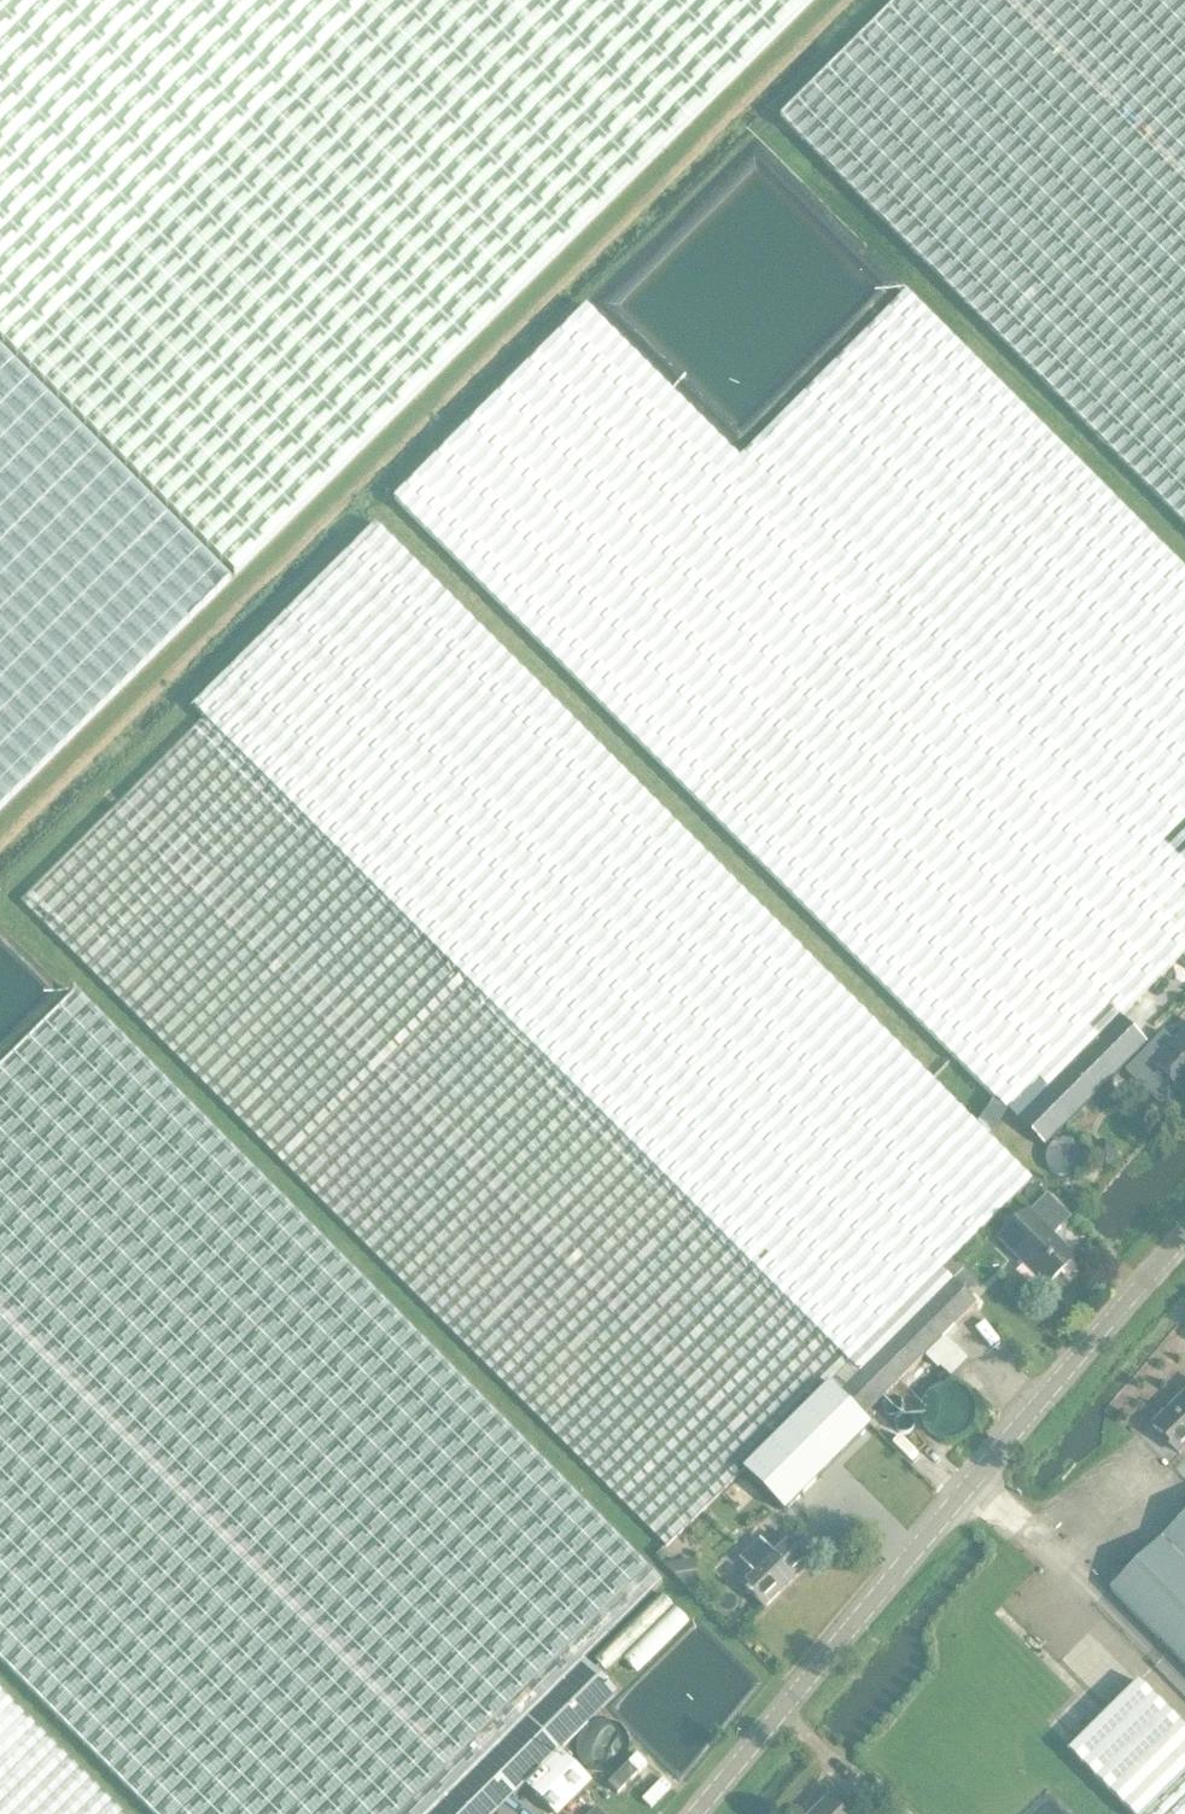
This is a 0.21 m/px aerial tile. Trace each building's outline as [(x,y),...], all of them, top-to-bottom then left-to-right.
[(236,575),(814,0),(0,0),(0,338),(236,575)] [(778,115),(1184,525),(1184,0),(894,0),(778,115)] [(1137,1039),(1118,1020),(1184,953),(1184,574),(904,290),(737,458),(587,308),(393,502),(403,513),(1003,1113),(1006,1109),(1043,1147),(1143,1046),(1137,1039)] [(231,580),(0,348),(0,811),(231,580)] [(206,717),(883,1396),(924,1355),(974,1306),(965,1297),(941,1273),(951,1262),(1031,1183),(626,776),(386,539),(374,528),(196,707),(206,717)] [(205,719),(19,902),(443,1326),(633,1516),(665,1546),(743,1470),(744,1469),(830,1384),(862,1416),(866,1412),(883,1396),(206,717),(196,707),(194,708),(205,719)] [(0,1070),(0,1662),(151,1813),(495,1813),(557,1751),(615,1694),(583,1661),(661,1583),(646,1568),(629,1552),(75,996),(0,1070)] [(1124,1072),(1160,1108),(1176,1091),(1184,1083),(1184,1030),(1173,1042),(1163,1032),(1124,1072)] [(1104,1140),(1093,1153),(1107,1165),(1118,1152),(1104,1140)] [(1080,1148),(1078,1146),(1075,1144),(1073,1142),(1070,1141),(1067,1141),(1063,1141),(1060,1141),(1057,1142),(1054,1143),(1052,1145),(1050,1148),(1048,1150),(1047,1153),(1046,1156),(1046,1159),(1046,1163),(1047,1166),(1048,1169),(1050,1171),(1052,1173),(1055,1175),(1058,1177),(1061,1178),(1064,1178),(1067,1178),(1070,1177),(1073,1176),(1076,1174),(1078,1172),(1080,1170),(1082,1167),(1083,1164),(1083,1161),(1083,1157),(1082,1154),(1081,1151),(1080,1148)] [(1041,1190),(1039,1189),(1038,1188),(1037,1187),(1036,1187),(1033,1186),(1031,1186),(1030,1187),(1028,1188),(1027,1189),(1026,1190),(1025,1191),(1024,1192),(1024,1194),(1024,1195),(1024,1197),(1024,1199),(1025,1200),(1026,1201),(1027,1202),(1028,1203),(1031,1204),(1033,1205),(1034,1205),(1036,1204),(1037,1204),(1039,1203),(1040,1202),(1041,1200),(1041,1199),(1042,1198),(1042,1196),(1042,1195),(1042,1193),(1041,1192),(1041,1190)] [(1074,1260),(1051,1238),(1070,1220),(1047,1196),(1028,1214),(1027,1213),(999,1241),(1046,1288),(1074,1260)] [(1094,1268),(1100,1274),(1107,1267),(1101,1261),(1094,1268)] [(941,1273),(965,1297),(976,1286),(951,1262),(941,1273)] [(943,1340),(925,1357),(924,1358),(935,1369),(937,1367),(948,1378),(965,1362),(943,1340)] [(933,1373),(933,1370),(933,1368),(931,1365),(929,1364),(926,1363),(923,1364),(921,1365),(919,1368),(919,1370),(919,1373),(921,1375),(923,1377),(926,1378),(929,1377),(931,1375),(933,1373)] [(919,1387),(919,1384),(919,1381),(917,1379),(915,1377),(912,1377),(909,1377),(907,1379),(905,1381),(905,1384),(905,1387),(907,1389),(909,1390),(912,1391),(915,1390),(917,1389),(919,1387)] [(954,1384),(948,1383),(943,1384),(937,1386),(932,1388),(928,1392),(924,1396),(922,1401),(920,1407),(920,1412),(920,1418),(922,1423),(924,1428),(928,1433),(932,1436),(937,1439),(943,1440),(948,1441),(954,1440),(959,1439),(964,1436),(969,1433),(972,1428),(975,1423),(977,1418),(977,1412),(977,1407),(975,1401),(972,1396),(969,1392),(964,1388),(959,1386),(954,1384)] [(757,1457),(744,1469),(784,1511),(872,1426),(862,1416),(830,1384),(757,1457)] [(1184,1447),(1184,1393),(1150,1427),(1177,1455),(1184,1447)] [(912,1420),(911,1419),(910,1418),(909,1417),(907,1417),(905,1416),(902,1416),(901,1417),(899,1418),(898,1419),(897,1420),(896,1421),(895,1423),(895,1424),(895,1426),(895,1428),(895,1429),(896,1431),(897,1432),(898,1433),(899,1434),(901,1435),(902,1436),(904,1436),(906,1436),(907,1435),(909,1435),(910,1434),(911,1433),(912,1431),(913,1430),(914,1428),(914,1427),(914,1425),(914,1423),(913,1422),(912,1420)] [(1109,1591),(1184,1667),(1184,1516),(1109,1591)] [(749,1595),(750,1593),(764,1606),(810,1562),(784,1535),(768,1550),(758,1540),(738,1559),(748,1569),(738,1580),(746,1588),(744,1590),(749,1595)] [(695,1562),(665,1566),(686,1587),(698,1585),(695,1562)] [(1163,1708),(1138,1683),(1119,1701),(1067,1753),(1092,1779),(1127,1813),(1184,1813),(1184,1730),(1163,1708)] [(0,1692),(0,1813),(122,1813),(0,1692)] [(558,1750),(557,1751),(524,1785),(553,1813),(561,1813),(591,1784),(558,1750)] [(627,1763),(606,1784),(616,1793),(637,1773),(627,1763)] [(824,1797),(808,1813),(841,1813),(824,1797)]
